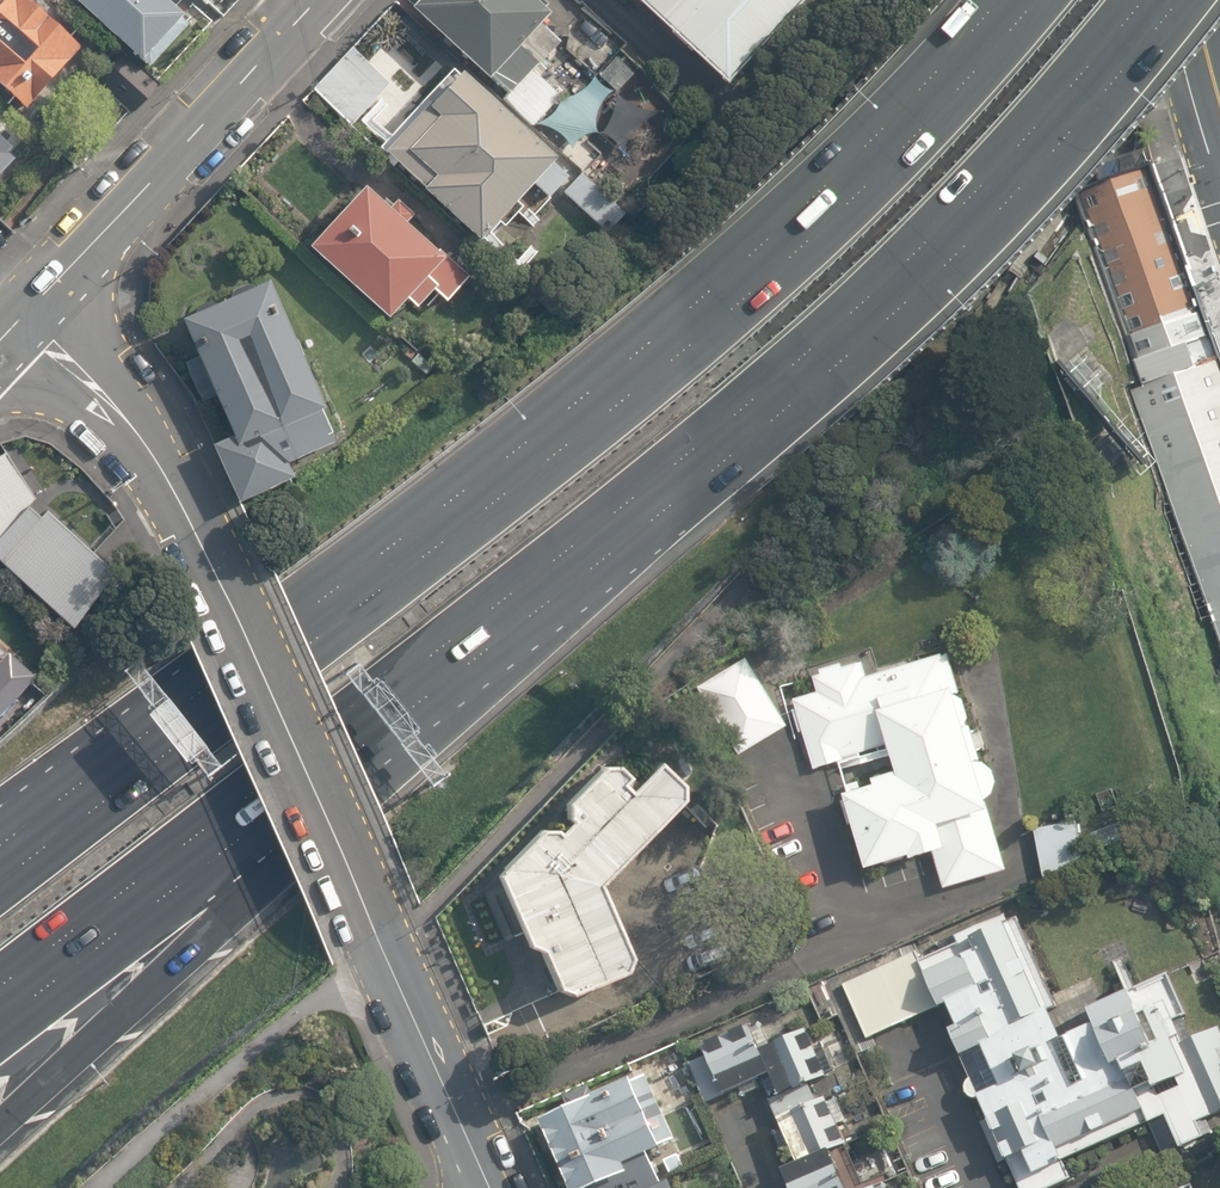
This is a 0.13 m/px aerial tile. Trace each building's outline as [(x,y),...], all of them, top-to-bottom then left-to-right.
[(30,106),(85,41),(36,0),(0,0),(0,81),(30,106)] [(162,58),(205,7),(197,0),(92,0),(162,58)] [(403,8),(479,80),(483,77),(503,95),(499,99),(530,126),(558,95),(531,71),(562,36),(540,16),(544,11),(535,4),(539,0),(411,0),(403,8)] [(723,80),(799,0),(637,0),(723,80)] [(350,49),(310,91),(348,127),(387,83),(350,49)] [(544,158),(447,68),(373,148),(416,187),(413,190),(469,243),(527,183),(543,198),(562,177),(542,160),(544,158)] [(35,142),(0,109),(0,179),(35,142)] [(1153,163),(1072,191),(1141,386),(1219,357),(1219,349),(1153,163)] [(355,187),(301,247),(379,318),(397,299),(408,309),(426,288),(441,302),(443,300),(464,277),(435,250),(429,255),(398,226),(410,214),(393,200),(382,213),(355,187)] [(191,312),(173,320),(225,437),(212,442),(205,445),(232,504),(285,478),(279,463),(325,443),(310,410),(314,408),(295,365),(299,355),(292,341),(283,338),(258,282),(247,287),(243,285),(230,290),(228,295),(213,302),(209,300),(192,307),(191,312)] [(1141,386),(1130,390),(1219,635),(1219,357),(1141,386)] [(37,500),(11,457),(0,463),(0,552),(80,622),(121,575),(96,553),(55,517),(49,523),(32,510),(37,500)] [(792,698),(812,767),(883,743),(891,765),(867,773),(868,779),(838,787),(859,862),(902,849),(904,852),(927,844),(940,886),(1003,866),(983,798),(981,798),(981,796),(988,790),(990,785),(992,776),(988,766),(982,760),(974,757),(977,756),(967,722),(959,724),(965,714),(959,695),(950,691),(957,689),(945,650),(939,652),(938,650),(864,674),(860,659),(840,665),(839,660),(817,667),(818,672),(811,674),(815,689),(792,698)] [(31,695),(0,652),(0,725),(31,695)] [(737,754),(785,722),(744,655),(699,683),(737,754)] [(674,782),(651,760),(622,790),(614,782),(620,776),(610,766),(596,766),(561,801),(562,816),(564,818),(551,831),(549,829),(533,828),(492,871),(523,943),(535,947),(551,986),(564,992),(617,969),(620,955),(592,882),(673,797),(674,782)] [(1084,863),(1077,819),(1034,826),(1041,870),(1084,863)] [(1013,1187),(1050,1187),(1219,1112),(1219,1111),(1161,979),(1065,1019),(1019,916),(912,964),(1013,1187)] [(748,1024),(700,1045),(723,1096),(767,1077),(779,1102),(828,1080),(804,1027),(758,1047),(748,1024)] [(536,1119),(566,1187),(585,1187),(625,1171),(621,1161),(644,1151),(676,1137),(647,1071),(536,1119)] [(823,1095),(774,1117),(794,1161),(826,1147),(843,1141),(823,1095)] [(826,1147),(794,1161),(780,1167),(789,1187),(844,1187),(826,1147)] [(644,1151),(621,1161),(625,1171),(585,1187),(648,1187),(659,1183),(644,1151)] [(648,1187),(672,1187),(668,1179),(659,1183),(648,1187)]
